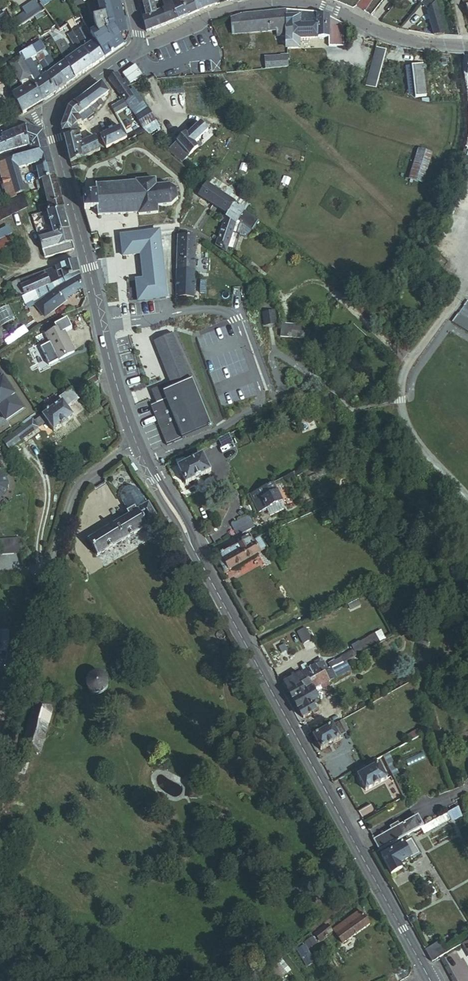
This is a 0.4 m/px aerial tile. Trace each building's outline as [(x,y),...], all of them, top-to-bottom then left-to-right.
[(37,3),(35,0),(31,0),(22,5),(24,10),(37,3)] [(102,58),(123,44),(127,33),(119,0),(103,11),(81,23),(82,25),(102,58)] [(103,11),(119,0),(100,0),(103,11)] [(174,18),(167,0),(160,0),(158,1),(158,0),(149,0),(153,15),(145,17),(143,11),(140,12),(144,32),(174,18)] [(153,15),(149,0),(141,0),(143,11),(145,17),(153,15)] [(182,15),(177,0),(167,0),(174,18),(182,15)] [(194,11),(190,0),(177,0),(182,15),(194,11)] [(213,5),(213,0),(190,0),(194,11),(213,5)] [(444,36),(436,0),(422,0),(418,4),(425,11),(423,13),(432,33),(441,34),(442,36),(444,36)] [(9,18),(13,25),(41,10),(37,3),(24,10),(9,18)] [(286,36),(286,10),(238,14),(230,22),(238,29),(244,30),(275,29),(275,36),(286,36)] [(326,50),(340,51),(343,22),(329,20),(328,16),(316,15),(316,12),(312,11),(286,10),(286,36),(286,46),(297,46),(298,37),(327,38),(326,50)] [(55,30),(55,29),(47,34),(58,54),(72,80),(88,68),(69,34),(64,25),(55,30)] [(102,58),(82,25),(69,34),(88,68),(102,58)] [(43,53),(39,55),(36,50),(40,48),(36,41),(28,46),(33,56),(43,76),(52,93),(61,88),(52,69),(43,53)] [(40,101),(52,93),(43,76),(38,79),(27,59),(33,56),(28,46),(16,54),(40,101)] [(366,85),(375,87),(385,50),(375,47),(366,85)] [(287,53),(264,55),(265,69),(288,67),(287,53)] [(20,113),(40,101),(16,54),(5,61),(17,82),(21,89),(11,95),(20,113)] [(61,88),(72,80),(58,54),(54,56),(58,65),(52,69),(61,88)] [(10,76),(3,62),(0,64),(0,83),(10,76)] [(415,98),(426,96),(423,64),(412,65),(415,97),(415,98)] [(410,97),(415,97),(412,65),(406,66),(410,97)] [(134,121),(146,113),(136,98),(132,101),(114,75),(106,80),(120,100),(124,106),(134,121)] [(6,87),(11,95),(21,89),(17,82),(6,87)] [(79,98),(88,111),(98,103),(96,99),(104,94),(99,85),(79,98)] [(81,120),(90,113),(88,111),(79,98),(71,105),(81,120)] [(120,100),(107,109),(111,115),(124,106),(120,100)] [(72,127),(81,120),(71,105),(65,109),(57,128),(58,134),(69,129),(72,127)] [(146,139),(158,131),(146,113),(134,121),(146,139)] [(195,148),(192,145),(205,131),(196,123),(187,132),(185,130),(182,133),(181,131),(178,134),(179,136),(177,138),(179,140),(176,143),(188,155),(195,148)] [(11,147),(19,144),(18,138),(25,135),(23,127),(11,132),(12,138),(9,139),(11,147)] [(26,143),(29,145),(41,141),(40,133),(23,127),(25,135),(18,138),(19,144),(26,143)] [(67,163),(76,160),(98,148),(94,137),(78,142),(72,127),(69,129),(58,134),(67,163)] [(124,140),(118,128),(97,137),(101,149),(124,140)] [(11,147),(9,139),(12,138),(11,132),(0,136),(1,139),(0,139),(0,150),(11,147)] [(31,153),(43,149),(41,141),(29,145),(31,153)] [(178,165),(188,155),(176,143),(166,154),(178,165)] [(16,195),(24,192),(22,185),(18,187),(13,169),(28,165),(29,172),(34,170),(49,166),(45,149),(43,149),(31,153),(4,160),(13,197),(16,195)] [(405,181),(417,185),(428,153),(416,149),(405,181)] [(13,197),(4,160),(0,161),(0,180),(0,182),(3,193),(0,195),(0,204),(13,197)] [(39,180),(52,177),(49,166),(34,170),(36,181),(39,180)] [(42,191),(55,188),(52,177),(39,180),(40,184),(42,191)] [(172,207),(175,197),(173,192),(167,187),(154,189),(153,181),(135,182),(136,185),(96,187),(96,193),(83,194),(84,210),(97,209),(97,217),(139,215),(139,216),(159,215),(158,208),(172,207)] [(209,206),(218,195),(205,185),(196,196),(209,206)] [(45,204),(58,201),(55,188),(42,191),(45,204)] [(22,205),(16,195),(13,197),(0,204),(0,217),(22,205)] [(222,216),(230,206),(218,195),(209,206),(222,216)] [(48,212),(60,209),(58,201),(45,204),(46,205),(48,212)] [(40,214),(48,212),(46,205),(38,207),(40,214)] [(226,245),(231,226),(240,212),(230,206),(222,216),(213,244),(224,252),(226,245)] [(52,234),(66,230),(60,209),(48,212),(40,214),(30,216),(33,226),(49,222),(52,234)] [(247,230),(246,230),(252,220),(240,212),(231,226),(226,245),(236,248),(240,236),(243,237),(247,230)] [(13,241),(6,226),(0,229),(0,248),(13,241)] [(39,251),(69,243),(68,240),(66,230),(52,234),(35,238),(39,251)] [(175,274),(188,275),(192,236),(179,230),(178,230),(178,237),(175,274)] [(162,302),(158,234),(119,237),(120,240),(120,255),(121,258),(139,257),(139,267),(140,282),(132,283),(134,303),(162,302)] [(21,296),(29,293),(64,280),(76,275),(73,262),(16,285),(21,296)] [(173,301),(187,301),(188,275),(175,274),(173,301)] [(50,294),(57,305),(80,292),(79,284),(76,275),(64,280),(65,286),(50,293),(50,294)] [(21,303),(32,299),(29,293),(21,296),(18,297),(21,303)] [(38,319),(58,307),(57,305),(50,294),(30,307),(38,319)] [(0,311),(0,326),(1,327),(14,321),(8,308),(0,311)] [(264,324),(277,322),(274,309),(267,310),(262,311),(264,324)] [(41,335),(52,361),(69,354),(60,333),(67,330),(63,320),(50,326),(51,330),(41,335)] [(280,336),(305,338),(307,325),(281,323),(280,336)] [(210,427),(172,333),(155,340),(171,380),(151,389),(156,402),(149,404),(165,445),(210,427)] [(90,401),(99,394),(96,381),(91,385),(83,390),(90,401)] [(45,405),(47,408),(69,394),(68,391),(45,405)] [(67,418),(62,411),(75,403),(69,394),(47,408),(45,405),(40,408),(41,411),(36,414),(48,433),(67,418)] [(32,428),(27,421),(0,438),(0,448),(32,428)] [(179,484),(205,472),(197,456),(187,460),(186,459),(180,462),(181,464),(179,465),(176,457),(168,461),(179,484)] [(251,511),(277,500),(273,490),(269,492),(266,484),(245,493),(250,502),(248,503),(251,511)] [(248,503),(250,502),(245,493),(237,496),(245,514),(251,511),(248,503)] [(81,539),(91,557),(152,524),(141,504),(131,510),(128,504),(120,509),(123,514),(98,528),(96,524),(89,528),(92,533),(81,539)] [(228,537),(246,528),(241,517),(223,526),(228,537)] [(11,541),(0,542),(0,557),(11,556),(11,541)] [(250,557),(253,555),(247,543),(244,544),(242,541),(212,557),(217,565),(213,567),(218,577),(251,559),(250,557)] [(51,591),(60,594),(65,581),(55,578),(51,591)] [(308,601),(312,609),(330,601),(326,592),(308,601)] [(333,663),(363,648),(359,640),(342,649),(343,651),(330,658),(333,663)] [(276,683),(281,692),(318,672),(313,663),(276,683)] [(311,704),(304,692),(313,687),(314,690),(322,686),(320,682),(326,679),(323,674),(326,673),(324,669),(318,672),(281,692),(285,700),(290,697),(296,707),(291,710),(295,719),(302,714),(305,716),(307,716),(309,715),(311,712),(310,711),(305,711),(304,709),(311,704)] [(103,697),(108,691),(108,683),(106,677),(98,671),(90,672),(83,676),(80,683),(81,691),(87,698),(94,700),(103,697)] [(285,700),(291,710),(296,707),(290,697),(285,700)] [(16,749),(35,753),(44,710),(25,706),(16,749)] [(305,737),(313,751),(332,740),(327,730),(329,729),(334,737),(340,734),(333,722),(305,737)] [(402,737),(404,741),(422,731),(421,726),(402,737)] [(386,776),(392,773),(382,753),(377,756),(386,776)] [(356,790),(377,779),(367,761),(346,772),(356,790)] [(410,829),(413,835),(439,820),(441,823),(452,817),(447,809),(414,827),(410,829)] [(372,850),(410,829),(414,827),(407,815),(365,838),(372,850)] [(393,864),(411,854),(403,839),(391,846),(389,843),(384,846),(386,849),(373,856),(383,873),(394,867),(393,864)] [(333,931),(339,940),(366,922),(360,913),(333,931)] [(314,942),(319,949),(331,941),(326,934),(314,942)] [(424,963),(437,956),(429,943),(416,950),(424,963)] [(304,973),(313,968),(303,950),(294,956),(304,973)] [(289,977),(281,968),(275,973),(281,980),(284,980),(289,977)]
